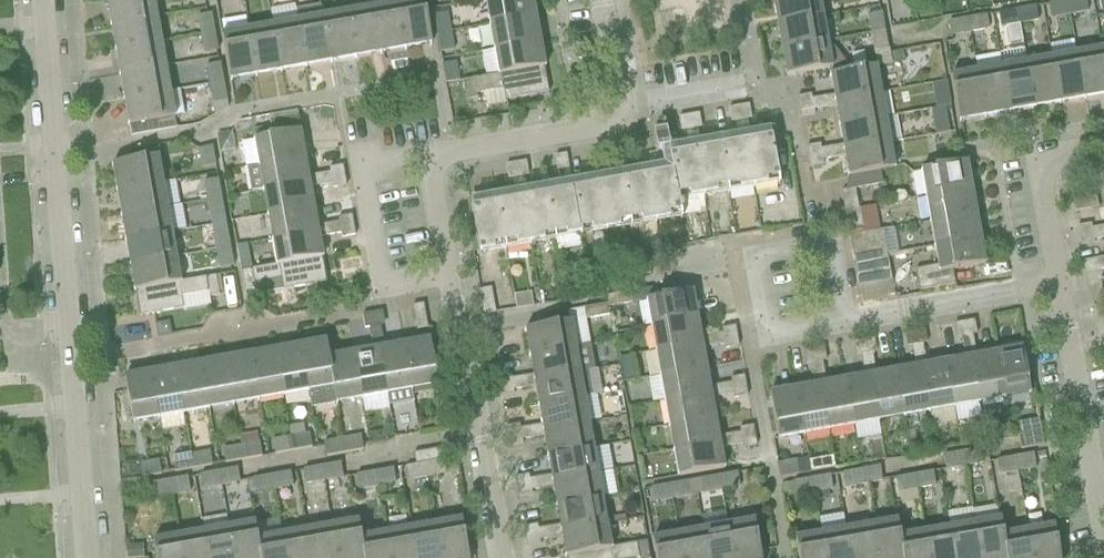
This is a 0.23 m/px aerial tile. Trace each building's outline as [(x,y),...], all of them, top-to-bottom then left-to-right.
[(111,25),(157,17),(155,17),(152,0),(108,0),(107,0),(105,0),(106,1),(107,1),(111,25)] [(397,2),(405,50),(406,50),(406,48),(430,44),(430,46),(432,45),(428,22),(424,0),(418,0),(398,4),(398,2),(397,2)] [(485,0),(486,0),(490,24),(537,17),(537,16),(535,16),(533,0),(485,0)] [(775,25),(823,17),(822,15),(821,15),(818,0),(773,0),(771,0),(771,1),(772,1),(776,24),(775,24),(775,25)] [(1067,2),(1069,16),(1087,13),(1085,0),(1078,0),(1067,2)] [(373,7),(381,55),(382,54),(381,53),(404,49),(405,50),(397,2),(396,2),(396,4),(373,8),(373,7)] [(1069,16),(1067,2),(1047,6),(1050,19),(1069,16)] [(295,5),(270,10),(273,25),(281,73),(282,72),(282,71),(305,67),(305,68),(306,68),(296,10),(295,5)] [(321,6),(296,10),(306,68),(307,68),(307,66),(330,62),(330,63),(331,63),(323,16),(321,6)] [(348,11),(356,59),(356,57),(380,53),(380,55),(381,55),(373,7),(372,7),(372,8),(348,13),(348,11)] [(1035,8),(1017,11),(1019,25),(1037,22),(1035,8)] [(323,16),(331,63),(332,63),(332,62),(355,58),(355,59),(356,59),(348,11),(347,11),(347,13),(323,17),(323,16)] [(1019,25),(1017,11),(998,14),(1000,28),(1019,25)] [(866,14),(869,35),(884,32),(880,12),(866,14)] [(197,17),(200,35),(214,33),(211,14),(197,17)] [(436,16),(434,16),(437,33),(439,33),(443,32),(450,31),(447,14),(436,16)] [(114,50),(114,51),(162,42),(161,41),(160,41),(156,18),(157,18),(157,17),(111,25),(110,26),(110,27),(111,27),(115,50),(114,50)] [(490,24),(489,24),(490,26),(491,26),(495,49),(494,49),(542,41),(542,40),(540,41),(536,18),(537,17),(490,24)] [(779,49),(779,50),(827,42),(827,41),(826,41),(822,17),(823,17),(775,25),(775,26),(777,26),(781,49),(779,49)] [(985,17),(967,20),(969,34),(987,31),(985,17)] [(969,34),(967,20),(948,23),(950,37),(969,34)] [(248,29),(256,77),(257,77),(257,75),(280,71),(280,73),(281,73),(273,25),(272,25),(272,26),(248,31),(248,29)] [(256,77),(248,29),(247,29),(247,31),(224,35),(223,34),(222,34),(222,35),(222,36),(230,80),(231,81),(232,81),(232,80),(255,76),(256,77)] [(439,33),(437,33),(440,52),(454,50),(450,31),(443,32),(439,33)] [(884,32),(869,35),(872,52),(887,50),(884,32)] [(214,33),(200,35),(203,54),(218,51),(214,33)] [(162,42),(114,51),(116,51),(120,75),(118,75),(119,76),(166,67),(175,66),(171,41),(162,42)] [(542,41),(494,49),(494,50),(495,50),(500,74),(498,74),(498,75),(546,66),(546,65),(545,66),(540,42),(542,42),(542,41)] [(827,42),(779,50),(780,51),(781,51),(785,73),(783,73),(784,75),(786,75),(786,76),(802,73),(808,72),(829,69),(830,75),(847,72),(845,64),(828,42),(827,42)] [(1075,53),(1083,101),(1084,100),(1084,99),(1103,95),(1103,72),(1100,48),(1099,49),(1099,50),(1076,54),(1076,53),(1075,53)] [(1052,57),(1051,57),(1059,105),(1059,103),(1082,99),(1082,101),(1083,101),(1075,53),(1074,53),(1074,54),(1052,58),(1052,57)] [(1026,62),(1025,62),(1034,109),(1035,109),(1034,108),(1058,103),(1058,105),(1059,105),(1051,57),(1050,58),(1050,59),(1026,63),(1026,62)] [(443,65),(446,83),(459,81),(456,62),(443,65)] [(1001,66),(1009,114),(1010,114),(1010,112),(1033,108),(1033,110),(1034,109),(1025,62),(1025,63),(1002,67),(1001,66)] [(206,67),(209,85),(223,83),(220,64),(206,67)] [(498,75),(498,74),(464,80),(467,100),(479,98),(478,94),(504,89),(506,100),(550,93),(545,68),(546,67),(546,66),(498,75)] [(976,71),(975,71),(984,118),(985,118),(984,116),(1008,112),(1008,114),(1009,114),(1001,66),(1000,67),(1000,68),(977,72),(976,71)] [(123,100),(123,101),(171,92),(170,91),(169,91),(164,68),(166,68),(166,67),(119,76),(119,77),(120,76),(124,99),(123,100)] [(836,100),(880,93),(880,92),(879,92),(875,70),(876,69),(876,68),(874,68),(874,67),(847,72),(830,75),(830,76),(828,77),(828,78),(830,78),(833,95),(835,95),(836,100)] [(984,118),(975,71),(974,71),(975,72),(953,76),(953,75),(951,75),(951,76),(950,77),(958,121),(959,121),(959,123),(961,122),(961,121),(983,117),(983,118),(984,118)] [(945,82),(931,84),(933,94),(946,91),(945,82)] [(223,83),(209,85),(212,104),(227,101),(223,83)] [(171,92),(123,101),(124,101),(129,124),(127,125),(127,126),(129,126),(174,118),(173,118),(175,117),(174,116),(184,115),(180,91),(171,92)] [(838,126),(885,118),(885,117),(883,117),(879,94),(881,94),(880,93),(836,100),(835,95),(833,95),(811,99),(813,110),(835,106),(839,125),(837,125),(838,126)] [(814,115),(813,110),(811,99),(810,95),(797,97),(800,117),(814,115)] [(513,178),(516,195),(517,201),(498,204),(497,203),(496,203),(496,204),(472,209),(472,206),(470,206),(479,256),(481,256),(480,254),(505,250),(505,251),(506,250),(506,249),(529,245),(529,246),(531,246),(531,245),(554,241),(554,242),(555,242),(555,240),(580,236),(580,237),(582,237),(582,236),(605,231),(606,233),(607,232),(607,231),(630,227),(630,228),(632,228),(632,227),(654,223),(654,224),(656,223),(655,222),(679,218),(679,220),(681,219),(678,201),(702,197),(702,198),(703,198),(703,196),(727,192),(727,194),(729,194),(728,192),(752,188),(752,189),(754,189),(753,187),(777,183),(777,186),(779,185),(770,136),(768,137),(769,139),(750,142),(746,120),(750,119),(748,106),(728,109),(730,123),(735,122),(739,144),(700,151),(695,129),(700,128),(698,114),(678,118),(680,131),(685,131),(689,153),(670,156),(665,130),(652,133),(656,154),(650,163),(652,170),(569,185),(570,191),(547,195),(547,194),(545,194),(545,195),(528,199),(524,176),(528,176),(525,162),(505,166),(508,179),(513,178)] [(945,108),(931,110),(933,123),(947,120),(945,108)] [(254,142),(243,144),(247,168),(260,165),(306,158),(306,157),(304,157),(300,133),(302,133),(301,132),(298,111),(268,116),(270,127),(253,130),(255,139),(255,140),(254,140),(254,142)] [(844,145),(845,150),(888,143),(884,119),(885,118),(838,126),(838,127),(839,127),(843,145),(844,145)] [(217,135),(220,153),(235,151),(232,132),(217,135)] [(849,177),(880,172),(893,169),(894,168),(894,166),(892,167),(889,144),(890,144),(890,142),(888,143),(845,150),(844,145),(843,145),(821,149),(822,160),(845,156),(848,174),(846,174),(847,176),(848,176),(849,177)] [(823,164),(822,160),(821,149),(820,144),(806,147),(809,167),(823,164)] [(212,147),(197,150),(201,168),(215,165),(212,147)] [(554,157),(555,160),(559,181),(570,179),(565,155),(554,157)] [(157,159),(110,166),(111,168),(112,168),(116,191),(115,191),(115,192),(162,184),(163,183),(163,182),(161,182),(157,160),(158,160),(158,158),(157,159)] [(260,168),(264,191),(307,183),(308,189),(310,189),(332,185),(330,174),(308,178),(304,159),(306,159),(306,158),(260,165),(260,166),(258,166),(259,168),(260,168)] [(965,163),(960,164),(920,171),(920,172),(919,172),(919,174),(921,174),(925,196),(923,196),(970,188),(970,187),(969,187),(965,165),(967,165),(966,163),(965,163)] [(259,168),(258,166),(239,169),(243,194),(263,191),(264,191),(260,168),(259,168)] [(346,186),(343,167),(329,169),(330,174),(332,185),(332,189),(346,186)] [(841,191),(845,211),(858,208),(855,189),(882,184),(880,172),(849,177),(851,189),(841,191)] [(203,182),(207,202),(221,199),(218,180),(203,182)] [(162,184),(115,192),(115,193),(117,192),(121,216),(166,209),(167,209),(167,208),(179,206),(175,181),(163,183),(162,184)] [(264,192),(268,215),(314,207),(314,206),(313,207),(310,189),(308,189),(307,183),(264,191),(263,191),(263,192),(264,192)] [(928,222),(975,214),(975,213),(974,213),(969,189),(970,188),(923,196),(924,197),(925,197),(929,221),(928,221),(928,222)] [(1095,197),(1082,200),(1072,201),(1073,213),(1097,208),(1095,197)] [(221,199),(207,202),(210,219),(224,217),(221,199)] [(121,216),(120,217),(120,218),(121,218),(125,241),(171,234),(172,234),(172,232),(186,230),(182,206),(167,209),(166,209),(121,216)] [(272,240),(272,241),(316,233),(317,239),(318,238),(341,235),(339,223),(316,227),(313,208),(315,208),(314,207),(268,215),(268,216),(268,217),(269,217),(273,240),(272,240)] [(862,228),(858,208),(845,211),(848,231),(862,228)] [(932,247),(979,239),(979,238),(978,238),(974,214),(975,214),(928,222),(928,223),(930,223),(934,246),(932,247)] [(338,219),(339,223),(341,235),(341,239),(355,236),(351,216),(338,219)] [(213,232),(216,252),(230,249),(227,230),(213,232)] [(849,236),(851,249),(885,243),(883,230),(849,236)] [(278,266),(277,266),(322,259),(322,258),(323,258),(323,256),(321,256),(318,238),(317,239),(316,233),(272,241),(274,241),(278,266)] [(126,242),(130,267),(175,259),(177,259),(177,257),(175,258),(171,234),(125,241),(124,242),(124,243),(126,242)] [(979,239),(932,247),(933,248),(934,248),(938,266),(915,270),(918,290),(954,284),(951,270),(982,264),(982,263),(983,262),(983,261),(982,261),(978,240),(979,239)] [(240,269),(251,267),(247,243),(236,245),(240,269)] [(887,255),(885,243),(851,249),(853,261),(887,255)] [(230,249),(216,252),(219,269),(233,267),(230,249)] [(853,261),(855,274),(889,268),(887,255),(853,261)] [(627,261),(631,278),(650,275),(647,257),(627,261)] [(130,267),(129,267),(129,268),(130,268),(134,290),(133,291),(133,292),(135,291),(180,284),(179,283),(176,262),(175,259),(130,267)] [(263,268),(241,272),(244,291),(255,289),(255,290),(256,296),(282,291),(326,284),(322,259),(277,266),(263,268)] [(1085,262),(1083,262),(1085,273),(1103,270),(1103,259),(1085,262)] [(891,280),(889,268),(855,274),(858,286),(891,280)] [(180,284),(135,291),(135,294),(139,317),(183,309),(181,298),(207,294),(208,297),(219,296),(216,277),(194,280),(179,283),(180,284)] [(1096,285),(1098,298),(1103,297),(1103,284),(1096,285)] [(479,291),(484,316),(495,313),(491,289),(479,291)] [(530,293),(514,296),(516,309),(533,306),(530,293)] [(606,297),(607,305),(608,308),(631,303),(629,293),(606,297)] [(647,302),(646,302),(646,303),(647,303),(651,326),(650,326),(650,327),(652,327),(697,318),(697,317),(696,317),(692,295),(693,295),(693,293),(692,294),(691,293),(647,301),(647,302)] [(412,307),(413,311),(416,330),(427,329),(423,305),(412,307)] [(608,308),(607,305),(583,309),(585,320),(609,316),(608,308)] [(365,329),(369,328),(380,326),(385,325),(382,312),(362,316),(365,329)] [(652,327),(650,327),(652,327),(652,332),(656,351),(654,351),(655,352),(656,351),(699,344),(700,349),(702,349),(724,345),(722,334),(700,338),(696,319),(698,319),(697,318),(652,327)] [(956,338),(961,337),(972,335),(976,334),(974,321),(954,324),(956,338)] [(163,323),(155,324),(158,338),(172,335),(170,327),(163,323)] [(528,357),(576,348),(576,347),(575,347),(571,325),(572,324),(572,323),(570,323),(525,331),(525,332),(524,332),(525,333),(526,333),(530,356),(528,356),(528,357)] [(354,352),(353,353),(361,400),(362,400),(362,398),(386,394),(386,396),(387,396),(379,351),(385,350),(384,348),(380,326),(369,328),(373,350),(354,354),(354,352)] [(722,334),(724,345),(725,349),(738,347),(734,326),(721,328),(722,334)] [(906,347),(911,346),(922,344),(926,343),(924,330),(904,333),(906,347)] [(945,361),(954,409),(955,409),(954,407),(978,403),(978,404),(979,404),(971,360),(976,359),(976,357),(972,335),(961,337),(965,359),(946,363),(946,361),(945,361)] [(403,344),(411,392),(412,391),(412,390),(434,386),(435,387),(437,387),(437,385),(429,340),(428,340),(428,339),(427,339),(427,341),(404,345),(404,343),(403,344)] [(861,355),(871,353),(876,352),(873,339),(854,343),(856,356),(861,355)] [(301,344),(300,345),(308,392),(311,407),(335,403),(332,387),(333,387),(328,358),(329,358),(326,341),(325,341),(325,340),(323,340),(323,342),(301,346),(301,344)] [(379,351),(387,396),(388,395),(387,394),(410,390),(410,392),(411,392),(403,344),(402,344),(402,345),(384,348),(385,350),(379,351)] [(699,344),(656,351),(657,356),(661,376),(659,376),(659,377),(661,376),(707,368),(707,367),(705,367),(702,349),(700,349),(699,344)] [(895,370),(904,416),(928,412),(928,413),(929,413),(921,369),(926,368),(926,366),(922,344),(911,346),(915,368),(896,372),(896,370),(895,370)] [(276,349),(275,349),(284,397),(285,396),(284,395),(307,391),(307,392),(308,392),(300,345),(299,345),(299,346),(276,350),(276,349)] [(536,381),(581,373),(581,372),(579,373),(575,349),(576,349),(576,348),(528,357),(529,358),(530,357),(533,376),(535,376),(536,381)] [(806,365),(810,364),(822,362),(826,361),(824,348),(804,352),(806,365)] [(995,352),(1004,400),(1005,400),(1004,398),(1027,394),(1027,395),(1029,395),(1029,394),(1030,394),(1022,349),(1021,349),(1021,348),(1019,348),(1019,350),(996,354),(996,352),(995,352)] [(251,353),(250,353),(259,401),(259,399),(283,395),(283,397),(284,397),(275,349),(274,349),(274,351),(251,355),(251,353)] [(971,360),(979,404),(980,404),(980,403),(1002,399),(1003,400),(1004,400),(995,352),(994,352),(994,354),(976,357),(976,359),(971,360)] [(225,358),(224,358),(234,406),(234,404),(258,400),(258,401),(259,401),(250,353),(249,354),(249,355),(225,359),(225,358)] [(352,354),(329,358),(328,358),(333,387),(332,387),(335,403),(336,403),(336,405),(338,404),(338,403),(360,399),(361,400),(353,353),(352,353),(352,354)] [(846,379),(845,379),(854,425),(854,427),(857,441),(880,436),(878,423),(879,422),(870,378),(875,377),(875,375),(871,353),(861,355),(865,377),(846,381),(846,379)] [(201,362),(200,362),(209,410),(209,408),(232,404),(232,406),(234,406),(224,358),(224,360),(201,364),(201,362)] [(921,369),(929,413),(930,413),(930,412),(953,408),(953,409),(954,409),(945,361),(944,361),(945,363),(926,366),(926,368),(921,369)] [(175,367),(174,367),(183,414),(184,414),(184,413),(208,409),(208,410),(209,410),(200,362),(199,362),(199,364),(175,368),(175,367)] [(795,388),(794,388),(804,435),(804,434),(827,430),(827,431),(829,431),(828,430),(820,387),(826,386),(826,384),(822,362),(810,364),(814,386),(796,389),(795,388)] [(150,371),(158,419),(159,419),(158,417),(182,413),(182,415),(183,414),(174,367),(174,368),(151,372),(150,371)] [(707,368),(661,376),(661,380),(665,400),(663,400),(664,402),(708,394),(709,399),(711,399),(733,395),(731,384),(709,388),(705,369),(707,369),(707,368)] [(870,378),(879,422),(879,421),(902,417),(902,418),(904,418),(904,416),(895,370),(894,371),(894,372),(875,375),(875,377),(870,378)] [(158,419),(150,371),(149,372),(149,373),(126,377),(126,376),(124,376),(124,377),(132,422),(133,423),(134,423),(134,421),(157,417),(157,419),(158,419)] [(538,407),(585,398),(592,397),(588,372),(581,373),(536,381),(535,376),(533,376),(511,380),(513,391),(536,387),(539,406),(538,406),(538,407)] [(514,395),(513,391),(511,380),(510,376),(497,378),(501,398),(514,395)] [(730,378),(731,384),(733,395),(734,399),(747,396),(743,376),(730,378)] [(828,430),(829,431),(829,430),(852,426),(853,427),(854,427),(845,379),(844,379),(844,381),(826,384),(826,386),(820,387),(828,430)] [(804,435),(794,388),(793,388),(794,390),(771,394),(771,392),(769,393),(777,439),(778,439),(778,440),(780,440),(779,438),(802,434),(802,436),(804,435)] [(708,394),(664,402),(665,402),(669,425),(668,426),(716,418),(716,417),(714,417),(711,399),(709,399),(708,394)] [(545,431),(590,423),(590,422),(588,422),(584,399),(586,399),(585,398),(538,407),(538,408),(539,408),(543,425),(544,425),(545,431)] [(716,418),(668,426),(668,427),(670,427),(674,450),(672,450),(673,451),(673,452),(674,451),(717,443),(718,449),(720,449),(742,445),(740,433),(718,437),(714,419),(716,419),(716,418)] [(547,457),(593,448),(589,424),(590,424),(590,423),(545,431),(544,425),(543,425),(520,429),(522,441),(545,437),(548,456),(547,456),(547,457)] [(523,445),(522,441),(520,429),(519,425),(506,428),(510,448),(523,445)] [(739,429),(740,433),(742,445),(743,449),(756,446),(753,426),(739,429)] [(1040,432),(1017,436),(1020,450),(1039,447),(1043,446),(1041,432),(1040,432)] [(309,434),(291,438),(294,451),(311,448),(309,434)] [(360,436),(342,439),(344,454),(362,450),(361,445),(360,436)] [(291,438),(273,441),(276,454),(294,451),(291,438)] [(344,454),(342,439),(323,443),(326,457),(344,454)] [(258,442),(241,445),(244,460),(261,457),(258,442)] [(717,443),(674,451),(675,455),(678,475),(676,475),(677,477),(678,476),(679,477),(701,473),(723,469),(723,468),(724,468),(724,466),(723,466),(720,449),(718,449),(717,443)] [(244,460),(241,445),(223,448),(226,463),(244,460)] [(595,448),(547,457),(547,458),(549,458),(552,475),(553,475),(554,481),(599,473),(612,471),(608,446),(595,448)] [(210,450),(190,454),(193,469),(212,465),(210,450)] [(413,455),(415,465),(425,463),(443,460),(441,450),(413,455)] [(980,450),(962,453),(964,466),(982,463),(980,450)] [(964,466),(962,453),(943,456),(946,470),(964,466)] [(193,469),(190,454),(173,457),(175,472),(193,469)] [(1033,454),(1015,458),(1017,472),(1036,469),(1033,454)] [(1017,472),(1015,458),(996,461),(999,475),(1017,472)] [(443,460),(425,463),(427,478),(445,474),(443,465),(443,460)] [(141,464),(143,478),(162,475),(159,461),(141,464)] [(776,464),(779,478),(797,475),(795,461),(776,464)] [(415,465),(405,467),(408,481),(427,478),(425,463),(415,465)] [(340,464),(322,467),(324,481),(342,478),(340,464)] [(879,466),(860,470),(863,483),(882,480),(879,466)] [(324,481),(322,467),(304,470),(306,485),(324,481)] [(237,469),(219,472),(221,487),(239,483),(239,481),(237,469)] [(393,469),(375,472),(375,473),(375,475),(377,487),(395,484),(393,472),(393,470),(393,469)] [(863,483),(860,470),(843,473),(845,486),(863,483)] [(219,472),(200,476),(203,490),(221,487),(219,472)] [(290,472),(271,475),(274,490),(293,487),(290,473),(290,472)] [(375,472),(356,475),(358,490),(377,487),(375,475),(375,473),(375,472)] [(555,506),(603,498),(603,497),(602,497),(598,475),(599,474),(599,473),(554,481),(553,475),(552,475),(528,480),(530,491),(554,487),(557,505),(555,505),(555,506)] [(738,473),(719,477),(722,490),(741,487),(738,473)] [(932,473),(916,476),(918,489),(934,486),(932,473)] [(271,475),(254,478),(257,493),(274,490),(271,475)] [(531,496),(530,491),(528,480),(527,476),(514,478),(518,498),(531,496)] [(916,476),(896,479),(898,493),(918,489),(916,476)] [(722,490),(719,477),(701,480),(704,494),(722,490)] [(830,477),(811,480),(813,493),(832,490),(830,477)] [(188,478),(168,481),(171,495),(190,492),(188,478)] [(813,493),(811,480),(793,483),(795,497),(813,493)] [(171,495),(168,481),(151,484),(153,499),(171,495)] [(687,482),(668,486),(671,499),(690,496),(687,482)] [(668,486),(651,489),(654,502),(671,499),(668,486)] [(563,531),(606,523),(602,499),(603,499),(603,498),(555,506),(555,507),(557,507),(560,525),(562,525),(563,531)] [(436,525),(442,557),(468,557),(461,520),(460,520),(460,519),(459,519),(459,521),(436,525)] [(870,523),(870,524),(876,557),(903,557),(899,536),(896,519),(895,519),(895,520),(872,524),(872,523),(870,523)] [(974,523),(981,557),(1007,557),(1003,535),(1000,519),(974,523)] [(332,526),(338,557),(364,557),(360,539),(361,538),(358,521),(357,521),(357,520),(356,520),(356,521),(332,526)] [(728,525),(734,557),(760,557),(754,521),(753,521),(753,520),(751,521),(752,522),(729,526),(729,525),(728,525)] [(228,527),(234,557),(260,557),(256,539),(257,539),(255,522),(254,523),(253,522),(252,522),(252,523),(228,527)] [(564,556),(564,557),(610,548),(611,547),(607,525),(608,524),(608,522),(606,523),(563,531),(562,525),(560,525),(537,530),(539,541),(562,537),(566,556),(564,556)] [(949,526),(955,557),(981,557),(974,523),(974,522),(973,522),(973,523),(950,528),(949,526)] [(411,529),(416,557),(442,557),(436,525),(435,524),(434,524),(434,525),(411,529)] [(845,529),(850,557),(876,557),(870,524),(846,529),(846,528),(845,528),(845,529)] [(307,531),(312,557),(338,557),(332,526),(332,525),(331,525),(331,526),(307,531)] [(703,530),(708,557),(734,557),(728,525),(727,525),(727,526),(704,530),(704,529),(703,530)] [(540,545),(539,541),(537,530),(536,526),(523,528),(527,548),(540,545)] [(1028,530),(1032,557),(1059,557),(1053,526),(1028,530)] [(203,531),(208,557),(234,557),(228,527),(227,527),(227,528),(204,532),(204,531),(203,531)] [(385,533),(390,557),(416,557),(411,529),(410,528),(409,528),(409,530),(386,534),(385,533)] [(924,532),(928,557),(955,557),(949,528),(924,532)] [(281,534),(286,557),(312,557),(307,531),(307,529),(306,529),(306,531),(282,535),(282,534),(281,534)] [(820,533),(824,557),(850,557),(845,529),(820,533)] [(677,535),(681,557),(708,557),(703,530),(702,531),(679,535),(679,534),(677,534),(677,535)] [(1003,535),(1007,557),(1032,557),(1028,530),(1003,535)] [(178,536),(182,557),(208,557),(203,531),(202,531),(202,532),(179,537),(179,536),(178,536)] [(899,536),(903,557),(928,557),(924,532),(899,536)] [(361,538),(360,539),(364,557),(390,557),(385,533),(384,533),(385,534),(361,538)] [(820,533),(794,538),(798,557),(824,557),(820,533)] [(257,539),(256,539),(260,557),(286,557),(281,534),(281,535),(258,539),(257,539)] [(677,535),(654,539),(653,538),(652,539),(652,540),(655,557),(681,557),(677,535)] [(178,536),(177,536),(177,537),(155,541),(154,540),(153,540),(153,541),(152,541),(155,557),(182,557),(178,536)] [(564,557),(565,557),(649,557),(646,542),(611,548),(611,547),(610,548),(564,557)] [(125,546),(126,549),(126,557),(143,557),(143,556),(142,545),(125,546)]
